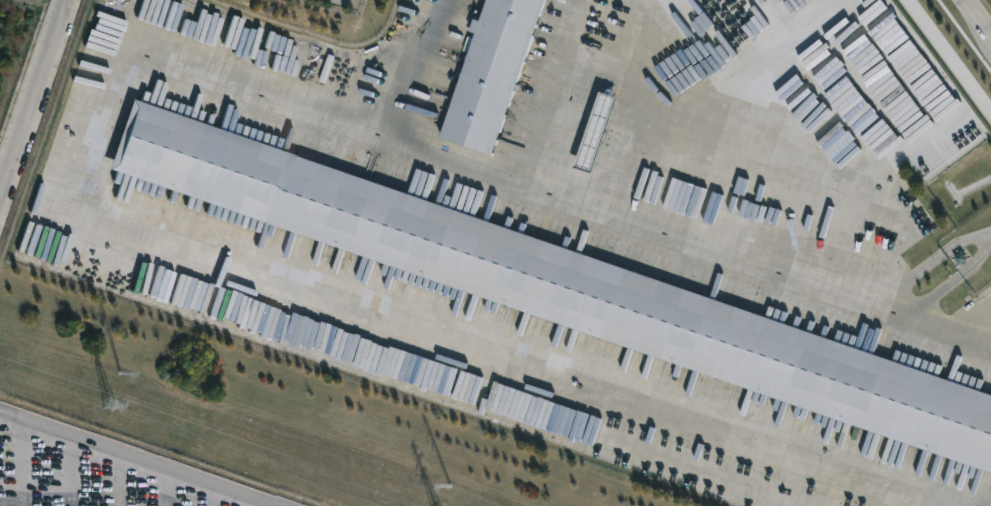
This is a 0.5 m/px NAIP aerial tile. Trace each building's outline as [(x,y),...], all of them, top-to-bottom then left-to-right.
[(477,21),(484,0),(543,0),(489,157),(436,139),(472,34),(467,32),(471,19),(477,21)] [(602,136),(589,175),(571,169),(597,92),(615,98),(602,136)] [(129,96),(990,394),(990,472),(105,166),(129,96)]
